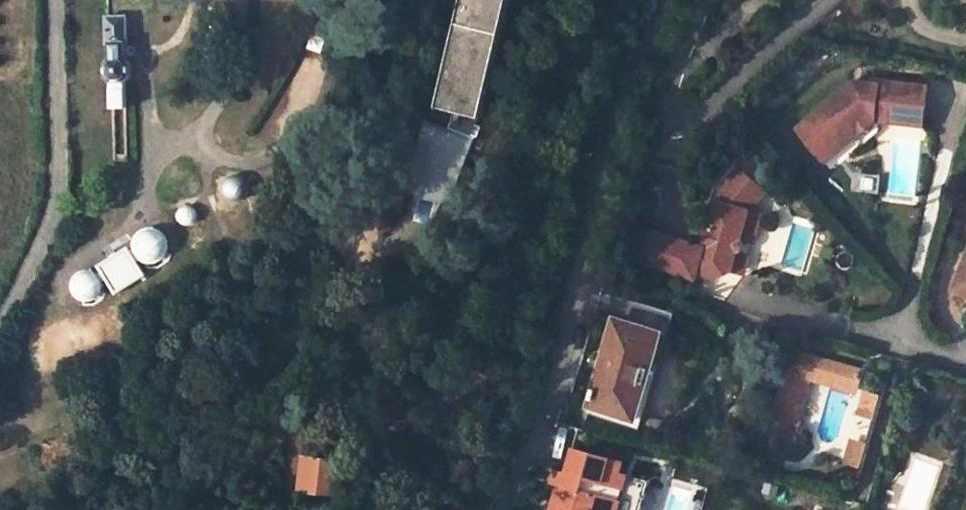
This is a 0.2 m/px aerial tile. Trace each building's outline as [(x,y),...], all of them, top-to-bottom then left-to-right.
[(439,107),(458,112),(451,130),(477,140),(483,118),(510,0),(463,0),(439,107)] [(923,125),(927,86),(870,80),(870,84),(859,82),(858,87),(847,86),(836,96),(836,106),(827,114),(822,109),(797,130),(834,172),(880,131),(879,120),(923,125)] [(454,199),(477,140),(451,130),(425,120),(412,175),(413,179),(414,183),(421,187),(418,198),(444,204),(448,204),(452,202),(454,199)] [(731,269),(736,251),(739,249),(742,241),(740,238),(748,210),(764,190),(737,167),(718,189),(701,246),(637,228),(629,259),(694,277),(696,271),(717,277),(731,269)] [(881,174),(864,172),(863,190),(880,192),(881,174)] [(753,241),(760,213),(748,210),(740,238),(753,241)] [(134,233),(140,259),(162,255),(157,229),(134,233)] [(126,244),(96,262),(113,291),(143,273),(126,244)] [(743,273),(749,255),(736,251),(731,269),(743,273)] [(954,288),(965,293),(965,258),(954,288)] [(668,334),(675,313),(639,302),(633,324),(662,332),(668,334)] [(633,324),(616,319),(590,406),(637,418),(662,332),(633,324)] [(862,370),(830,360),(826,372),(841,377),(840,381),(856,386),(862,370)] [(860,386),(840,459),(859,465),(880,392),(860,386)] [(646,479),(616,470),(619,458),(570,445),(563,470),(558,468),(547,509),(549,509),(637,509),(646,479)] [(341,464),(309,459),(302,489),(336,494),(341,464)]
